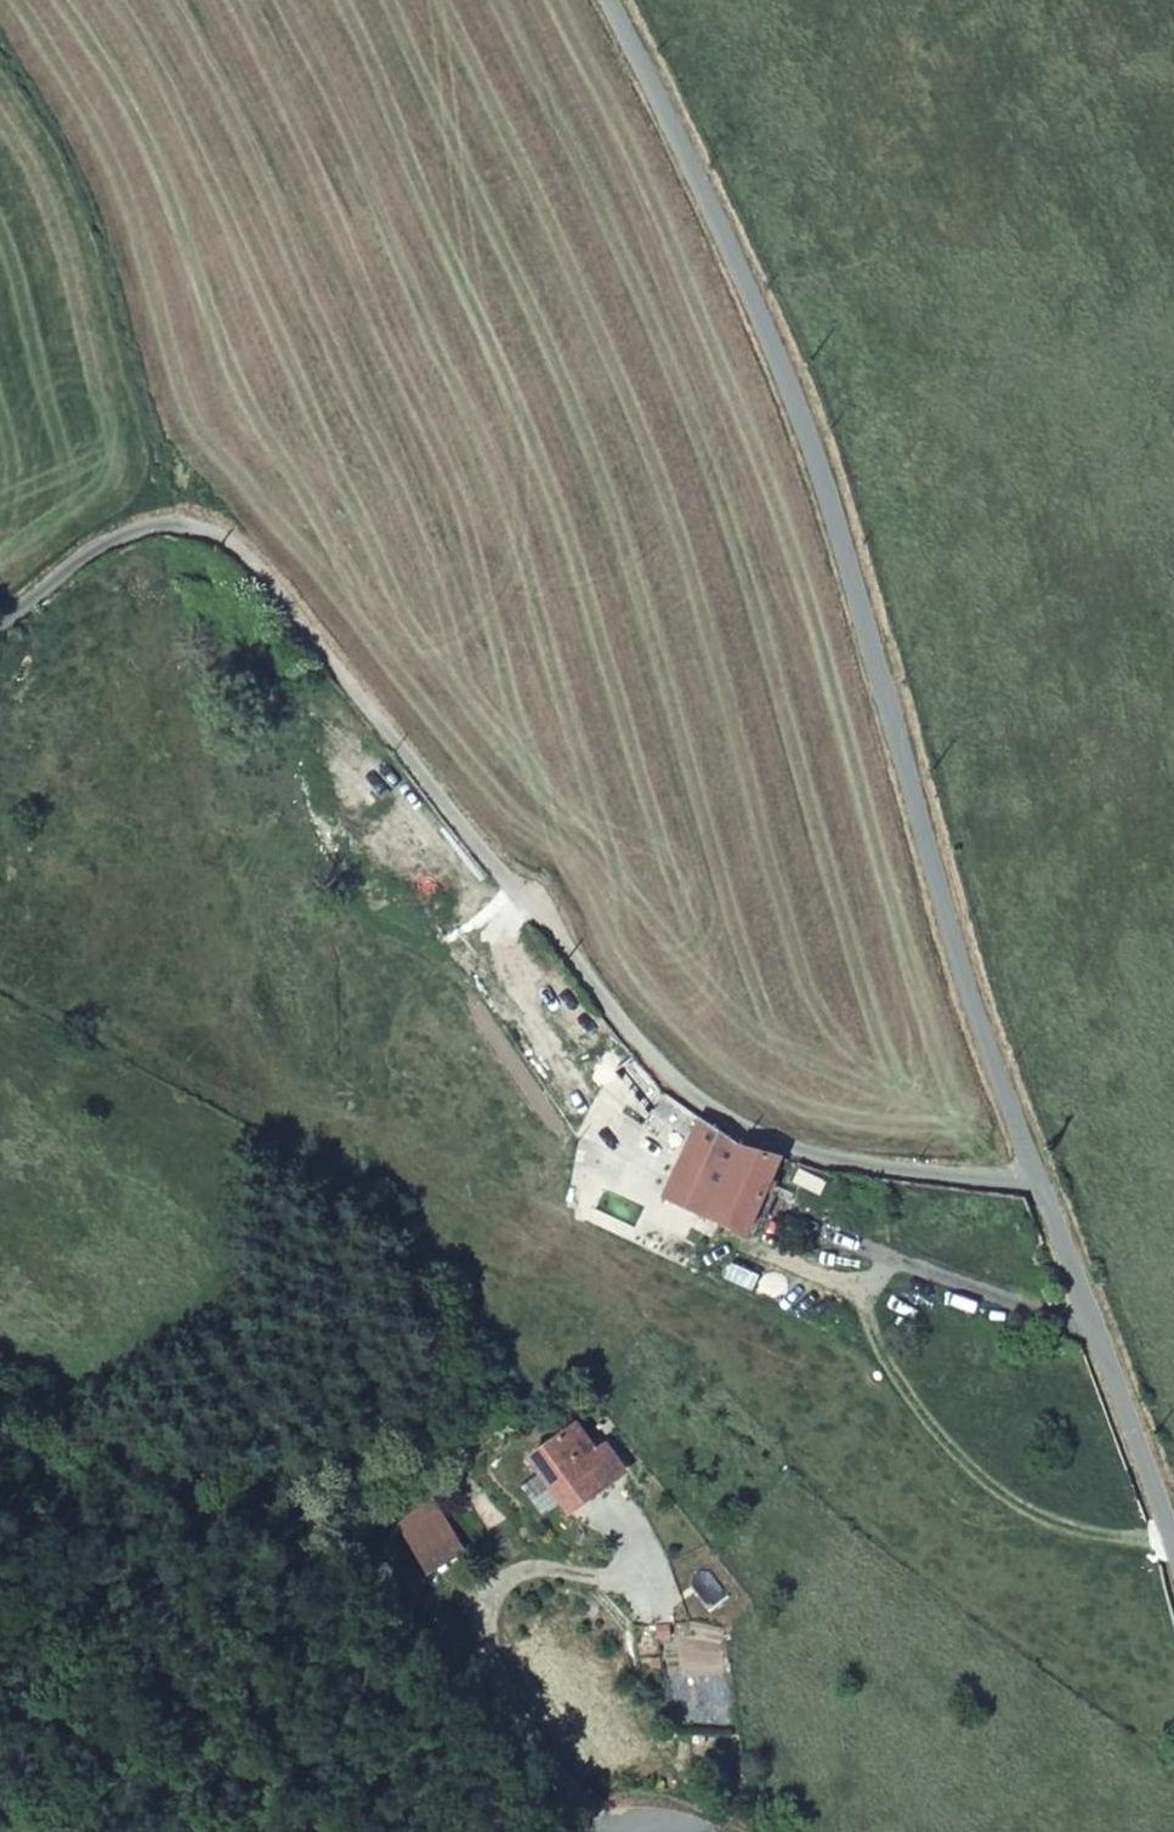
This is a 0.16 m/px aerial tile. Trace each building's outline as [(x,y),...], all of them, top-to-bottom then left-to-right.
[(652,1109),(665,1095),(637,1061),(622,1074),(652,1109)] [(746,1235),(780,1154),(743,1144),(703,1121),(674,1183),(668,1181),(659,1198),(704,1217),(700,1225),(715,1231),(719,1224),(746,1235)] [(742,1277),(756,1286),(764,1271),(750,1263),(742,1277)] [(534,1459),(576,1514),(602,1495),(604,1494),(606,1494),(609,1492),(611,1490),(613,1488),(614,1486),(616,1483),(616,1481),(617,1479),(617,1476),(618,1468),(619,1464),(617,1460),(616,1456),(614,1453),(612,1450),(608,1448),(604,1446),(601,1445),(597,1445),(593,1445),(577,1424),(534,1459)]
